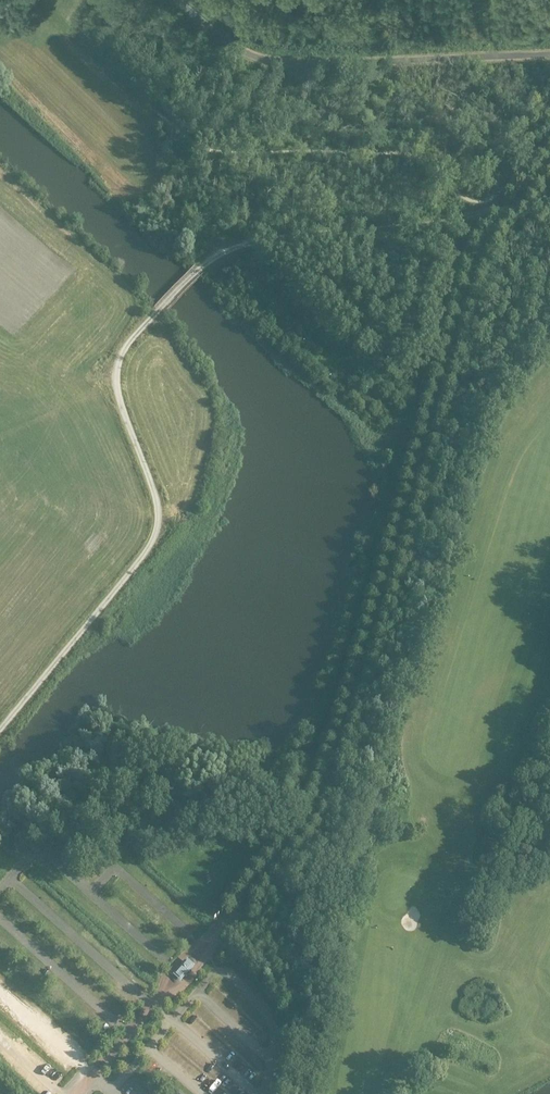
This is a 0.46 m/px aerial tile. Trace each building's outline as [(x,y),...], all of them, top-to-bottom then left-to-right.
[(187,961),(175,974),(180,979),(192,966),(187,961)]
